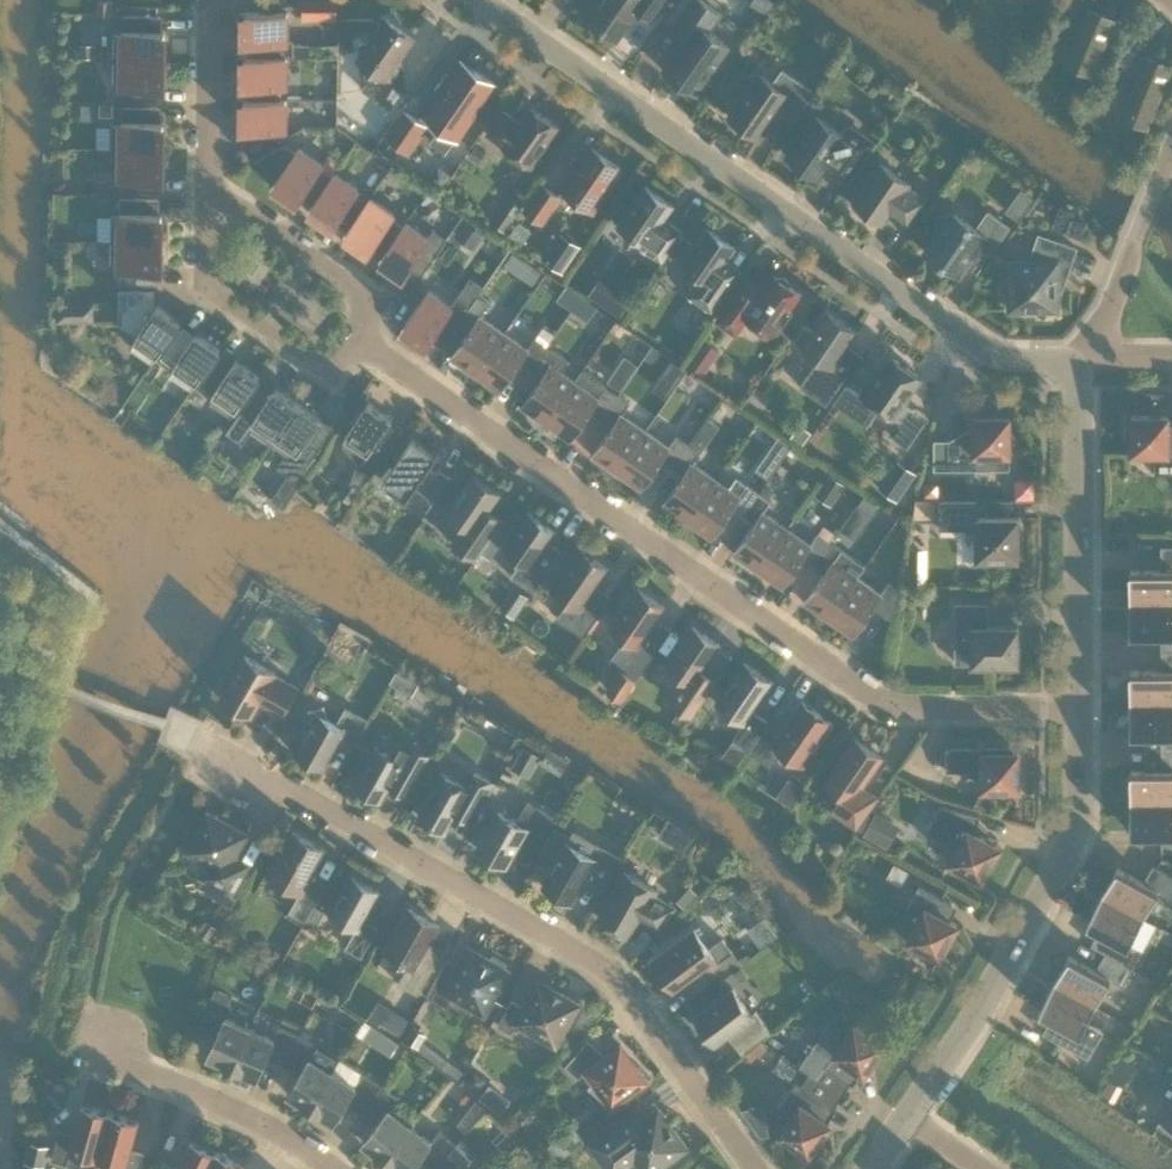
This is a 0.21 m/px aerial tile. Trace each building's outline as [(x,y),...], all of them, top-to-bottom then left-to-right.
[(99,13),(113,14),(114,0),(99,0),(99,13)] [(338,0),(305,0),(304,19),(338,20),(338,0)] [(587,17),(619,39),(640,9),(653,19),(661,8),(666,0),(599,0),(587,17)] [(661,8),(669,13),(678,0),(666,0),(661,8)] [(664,70),(697,93),(731,45),(708,29),(721,11),(705,0),(693,0),(677,23),(675,26),(688,35),(664,70)] [(669,18),(677,23),(693,0),(681,0),(669,18)] [(1019,9),(1023,0),(997,0),(1019,9)] [(1071,17),(1086,0),(1067,0),(1061,7),(1071,17)] [(1070,52),(1095,63),(1115,16),(1090,5),(1070,52)] [(311,43),(294,43),(294,39),(288,39),(288,12),(241,11),(240,30),(246,30),(246,40),(252,40),(251,55),(288,56),(311,56),(311,43)] [(115,32),(115,57),(166,57),(166,30),(160,30),(160,15),(124,14),(124,32),(115,32)] [(366,77),(370,79),(363,88),(370,93),(392,108),(408,85),(389,71),(402,53),(414,36),(388,18),(372,41),(360,43),(362,55),(364,66),(366,77)] [(1114,60),(1125,69),(1150,40),(1139,31),(1114,60)] [(96,56),(96,44),(79,44),(79,56),(96,56)] [(1151,116),(1171,63),(1171,62),(1147,52),(1125,105),(1151,116)] [(251,83),(251,98),(282,98),(282,84),(287,84),(288,56),(251,55),(240,55),(240,73),(245,74),(245,83),(251,83)] [(165,85),(166,57),(115,57),(115,82),(123,82),(123,100),(159,100),(159,85),(165,85)] [(463,61),(427,115),(457,136),(494,82),(463,61)] [(742,90),(745,92),(729,115),(760,136),(779,109),(795,120),(815,90),(783,68),(773,82),(759,72),(757,76),(754,74),(750,74),(742,86),(742,90)] [(251,98),(239,98),(239,117),(245,117),(245,127),(250,127),(250,157),(281,140),(281,127),(287,127),(287,99),(282,98),(251,98)] [(100,115),(114,115),(114,103),(100,103),(100,115)] [(114,123),(114,148),(164,149),(165,121),(159,121),(159,105),(123,105),(123,123),(114,123)] [(522,122),(504,109),(488,133),(506,145),(505,147),(531,165),(559,124),(533,106),(522,122)] [(404,109),(385,137),(410,154),(418,141),(410,136),(421,120),(404,109)] [(788,156),(819,177),(829,163),(847,176),(846,178),(847,179),(873,141),(873,140),(872,141),(850,126),(845,134),(817,115),(788,156)] [(303,192),(315,201),(336,171),(333,175),(321,167),(324,162),(300,146),(297,151),(285,143),(255,160),(268,169),(266,172),(277,179),(273,186),(288,196),(292,192),(300,197),(303,192)] [(479,161),(486,150),(476,144),(469,155),(479,161)] [(599,205),(605,196),(605,192),(622,168),(592,147),(565,187),(594,208),(595,206),(599,205)] [(164,176),(164,149),(114,148),(114,173),(122,173),(122,176),(128,176),(127,191),(158,192),(158,176),(164,176)] [(872,214),(884,222),(891,212),(909,225),(927,198),(909,186),(911,183),(881,162),(854,201),(856,203),(858,208),(867,215),(872,214)] [(444,168),(437,169),(432,176),(443,184),(451,173),(444,168)] [(336,171),(315,201),(308,210),(324,221),(327,216),(335,222),(339,217),(351,226),(372,196),(371,195),(368,200),(356,191),(359,187),(336,171)] [(524,210),(544,224),(563,196),(542,183),(524,210)] [(684,230),(665,217),(674,204),(646,185),(619,224),(645,242),(642,246),(663,260),(684,230)] [(106,204),(106,194),(94,194),(94,203),(106,204)] [(113,214),(112,239),(163,240),(163,212),(158,212),(158,197),(122,196),(121,214),(113,214)] [(372,196),(351,226),(344,235),(360,246),(363,241),(371,247),(374,242),(386,250),(387,250),(407,220),(404,225),(392,216),(395,212),(372,196)] [(438,216),(439,206),(430,200),(421,205),(421,215),(430,221),(438,216)] [(504,230),(515,215),(503,207),(493,222),(504,230)] [(976,224),(954,210),(952,212),(949,210),(943,216),(939,223),(936,230),(939,232),(926,251),(959,274),(980,244),(992,253),(1011,225),(987,208),(976,224)] [(1068,217),(1058,214),(1055,222),(1068,227),(1071,216),(1074,209),(1071,208),(1068,217)] [(1082,237),(1087,222),(1071,216),(1068,227),(1066,231),(1082,237)] [(387,250),(386,250),(380,260),(396,271),(399,266),(407,271),(408,270),(420,278),(422,275),(440,249),(448,237),(434,228),(429,235),(407,220),(387,250)] [(475,249),(486,235),(465,220),(455,234),(475,249)] [(702,276),(690,294),(713,310),(742,268),(728,258),(736,247),(708,228),(684,263),(702,276)] [(1002,288),(1011,294),(1011,308),(1032,308),(1045,316),(1051,308),(1059,308),(1058,279),(1066,279),(1078,246),(1040,233),(1030,260),(1011,260),(1011,275),(1002,288)] [(563,269),(579,244),(563,234),(547,259),(563,269)] [(163,240),(112,239),(112,264),(121,264),(120,282),(157,282),(157,267),(163,268),(163,240)] [(513,252),(505,264),(519,274),(528,261),(513,252)] [(784,276),(779,276),(775,273),(765,288),(748,276),(718,319),(737,332),(747,316),(774,335),(803,293),(790,284),(789,279),(784,276)] [(573,281),(563,295),(592,317),(603,303),(573,281)] [(472,305),(478,296),(464,287),(458,295),(472,305)] [(445,344),(461,320),(472,305),(458,295),(452,304),(430,289),(402,328),(418,339),(421,335),(429,340),(432,335),(445,344)] [(630,302),(616,294),(608,307),(621,316),(630,302)] [(478,296),(472,305),(461,320),(472,327),(452,357),(476,374),(506,331),(482,315),(489,304),(478,296)] [(125,325),(138,334),(135,338),(137,340),(133,347),(134,348),(154,361),(182,320),(159,304),(157,306),(151,301),(125,301),(125,325)] [(78,320),(79,306),(57,306),(57,320),(78,320)] [(827,310),(814,330),(805,324),(795,339),(820,357),(801,385),(827,403),(847,374),(834,366),(858,331),(827,310)] [(549,345),(556,334),(544,325),(536,336),(549,345)] [(222,347),(198,331),(195,335),(183,327),(162,357),(177,367),(172,374),(173,375),(174,375),(193,388),(222,347)] [(532,368),(542,354),(549,345),(536,336),(529,347),(506,331),(476,374),(500,390),(521,361),(532,368)] [(688,363),(705,375),(721,351),(704,339),(688,363)] [(522,406),(547,423),(576,380),(564,371),(571,360),(549,345),(542,354),(532,368),(543,376),(522,406)] [(222,354),(201,384),(216,394),(211,401),(213,402),(233,415),(261,374),(237,358),(234,363),(222,354)] [(872,378),(861,394),(895,417),(895,416),(904,423),(894,437),(908,447),(930,416),(916,406),(915,408),(906,401),(923,376),(893,355),(875,380),(872,378)] [(664,367),(652,385),(665,394),(677,376),(684,366),(671,357),(664,367)] [(161,366),(154,361),(144,375),(151,380),(161,366)] [(576,380),(547,423),(571,439),(592,409),(603,417),(619,394),(584,369),(576,380)] [(621,389),(628,379),(615,370),(608,380),(621,389)] [(251,429),(272,443),(300,401),(277,385),(274,390),(262,382),(241,412),(256,422),(251,429)] [(631,402),(619,394),(603,417),(614,425),(593,455),(617,472),(647,429),(623,413),(631,402)] [(300,401),(272,443),(287,453),(278,466),(298,480),(311,460),(332,430),(320,422),(323,417),(300,401)] [(393,417),(370,401),(346,436),(349,438),(345,443),(372,475),(404,428),(391,420),(393,417)] [(1156,472),(1171,472),(1171,430),(1169,430),(1169,415),(1126,415),(1126,437),(1133,437),(1133,451),(1156,451),(1156,472)] [(935,460),(935,468),(974,468),(980,465),(1011,465),(1011,452),(1011,443),(1019,438),(1011,424),(1011,416),(974,416),(974,423),(974,438),(949,438),(949,460),(935,460)] [(803,444),(812,431),(800,423),(791,435),(803,444)] [(663,458),(673,466),(690,442),(689,442),(678,434),(670,445),(647,429),(617,472),(641,488),(663,458)] [(695,434),(689,442),(690,442),(702,450),(707,442),(695,434)] [(397,491),(409,500),(411,498),(409,497),(416,486),(436,499),(451,477),(452,475),(433,462),(441,450),(440,449),(437,453),(414,437),(384,481),(397,490),(397,491)] [(690,442),(673,466),(685,474),(664,504),(688,520),(717,478),(694,461),(702,450),(690,442)] [(878,487),(897,501),(917,473),(897,459),(878,487)] [(477,558),(496,530),(504,518),(492,509),(503,493),(474,473),(447,511),(474,529),(462,547),(477,558)] [(819,488),(836,499),(846,484),(829,473),(819,488)] [(1040,496),(1040,475),(1019,476),(1019,497),(1040,496)] [(733,507),(744,515),(760,491),(738,476),(730,487),(717,478),(688,520),(712,537),(733,507)] [(454,495),(461,484),(451,477),(436,499),(435,501),(443,506),(454,495)] [(350,500),(359,488),(348,480),(339,493),(350,500)] [(925,495),(938,495),(938,482),(925,482),(925,495)] [(734,552),(759,569),(788,527),(765,510),(772,499),(760,491),(744,515),(755,523),(734,552)] [(873,515),(880,506),(865,495),(858,504),(873,515)] [(1019,516),(979,516),(979,499),(941,499),(941,528),(978,528),(978,556),(984,556),(984,561),(986,565),(990,567),(995,567),(999,565),(1001,561),(1001,556),(1019,556),(1019,516)] [(512,575),(535,590),(562,551),(549,542),(557,530),(529,511),(505,546),(523,559),(512,575)] [(804,556),(815,564),(831,540),(819,532),(811,543),(788,527),(759,569),(783,586),(804,556)] [(866,565),(843,548),(831,540),(815,564),(826,571),(805,601),(829,618),(859,575),(858,575),(866,565)] [(611,567),(577,544),(576,545),(580,548),(552,588),(569,600),(558,616),(585,635),(606,605),(592,594),(611,567)] [(1131,599),(1171,599),(1171,545),(1162,545),(1162,569),(1131,569),(1131,599)] [(924,581),(924,567),(910,567),(910,581),(924,581)] [(882,592),(859,575),(829,618),(853,635),(874,605),(896,620),(901,588),(890,581),(882,592)] [(515,616),(529,596),(514,585),(500,605),(515,616)] [(612,626),(627,637),(611,660),(621,667),(606,688),(622,699),(656,650),(642,641),(666,606),(639,587),(612,626)] [(1131,631),(1162,631),(1162,649),(1171,649),(1171,599),(1131,599),(1131,631)] [(1019,662),(1019,625),(988,625),(988,602),(957,602),(957,662),(1019,662)] [(694,683),(679,705),(693,714),(717,679),(704,670),(721,644),(694,625),(667,664),(694,683)] [(1131,700),(1171,700),(1171,649),(1162,649),(1162,669),(1131,669),(1131,700)] [(222,698),(252,714),(260,700),(283,713),(298,686),(275,673),(276,672),(247,655),(222,698)] [(735,737),(750,747),(769,720),(755,710),(774,681),(745,660),(717,701),(746,721),(735,737)] [(406,674),(398,670),(391,681),(400,686),(406,674)] [(834,722),(803,700),(779,734),(767,726),(750,750),(773,765),(784,749),(805,764),(834,722)] [(1131,700),(1131,731),(1163,731),(1163,750),(1171,750),(1171,700),(1131,700)] [(287,745),(325,767),(343,736),(355,743),(369,718),(347,706),(338,723),(328,717),(325,706),(309,710),(312,722),(296,749),(288,744),(287,745)] [(451,741),(458,729),(448,723),(441,735),(451,741)] [(834,809),(857,825),(878,796),(863,785),(884,756),(856,737),(826,780),(845,793),(834,809)] [(355,784),(383,799),(390,785),(407,795),(428,757),(398,740),(390,753),(376,745),(355,784)] [(532,775),(543,754),(525,744),(513,765),(532,775)] [(1020,794),(1019,751),(1000,751),(1000,746),(947,746),(948,769),(983,769),(983,787),(997,787),(997,794),(1020,794)] [(1132,800),(1171,800),(1171,750),(1163,750),(1163,769),(1132,769),(1132,800)] [(419,815),(447,830),(457,812),(473,821),(496,781),(478,771),(470,786),(442,770),(428,795),(430,796),(419,815)] [(984,810),(993,797),(983,791),(975,804),(984,810)] [(530,861),(556,815),(529,800),(518,820),(500,810),(479,848),(506,864),(513,851),(530,861)] [(1132,800),(1132,831),(1163,831),(1163,850),(1171,850),(1171,800),(1132,800)] [(982,814),(942,804),(929,829),(959,846),(952,860),(964,867),(961,873),(980,883),(1001,845),(977,832),(982,814)] [(211,861),(202,876),(233,894),(249,866),(233,857),(246,833),(220,818),(219,814),(214,815),(210,813),(208,817),(203,818),(204,823),(190,849),(211,861)] [(882,844),(893,823),(877,814),(865,835),(882,844)] [(662,829),(668,832),(675,821),(668,818),(662,829)] [(315,904),(323,891),(308,883),(327,849),(295,831),(280,856),(277,854),(267,872),(301,892),(290,911),(306,920),(307,919),(315,904)] [(598,857),(615,866),(627,845),(606,833),(601,842),(593,838),(586,850),(568,840),(543,885),(573,902),(598,857)] [(1103,892),(1145,915),(1159,890),(1171,897),(1171,896),(1171,873),(1154,864),(1145,880),(1118,866),(1103,892)] [(654,893),(657,888),(627,871),(601,917),(631,934),(640,918),(662,931),(676,906),(654,893)] [(358,927),(347,946),(363,955),(379,926),(365,918),(381,890),(353,874),(332,912),(358,927)] [(921,884),(908,907),(917,923),(909,937),(922,944),(919,950),(937,960),(934,965),(935,966),(959,923),(945,916),(953,901),(921,884)] [(1115,935),(1107,951),(1134,966),(1143,949),(1131,942),(1145,915),(1103,892),(1088,920),(1115,935)] [(411,907),(387,950),(410,963),(400,982),(420,994),(437,965),(422,956),(440,924),(411,907)] [(206,921),(199,931),(212,940),(219,929),(206,921)] [(655,961),(676,989),(694,976),(695,978),(710,967),(719,980),(743,963),(724,937),(710,947),(696,928),(671,946),(673,948),(655,961)] [(280,956),(280,950),(275,946),(270,947),(266,951),(267,957),(271,961),(277,960),(280,956)] [(493,954),(491,959),(470,947),(456,971),(445,965),(429,994),(447,1005),(453,994),(485,1013),(510,969),(506,967),(509,963),(493,954)] [(1124,984),(1134,966),(1107,951),(1097,968),(1070,953),(1055,980),(1097,1003),(1111,978),(1124,984)] [(1097,1003),(1055,980),(1040,1008),(1068,1023),(1059,1040),(1090,1057),(1105,1030),(1088,1020),(1097,1003)] [(513,998),(499,1023),(512,1031),(518,1021),(557,1043),(570,1021),(572,1022),(584,1002),(564,991),(562,993),(540,981),(526,1005),(513,998)] [(729,1033),(743,1052),(772,1030),(757,1010),(753,1012),(734,988),(696,1016),(716,1043),(729,1033)] [(208,1054),(234,1065),(251,1027),(227,1016),(233,1004),(213,995),(203,1023),(217,1029),(219,1034),(210,1053),(209,1052),(208,1054)] [(390,1007),(381,1022),(400,1034),(409,1018),(390,1007)] [(854,1084),(863,1071),(866,1072),(886,1042),(876,1035),(876,1029),(866,1029),(856,1022),(852,1028),(829,1026),(830,1025),(828,1024),(801,1065),(819,1077),(827,1065),(854,1084)] [(372,1024),(365,1036),(377,1043),(384,1032),(372,1024)] [(272,1053),(287,1060),(300,1033),(281,1025),(275,1037),(251,1027),(234,1065),(260,1076),(260,1075),(259,1074),(268,1055),(272,1053)] [(419,1046),(427,1034),(413,1026),(405,1038),(419,1046)] [(288,1092),(312,1106),(334,1070),(312,1057),(319,1045),(300,1033),(287,1060),(300,1068),(301,1073),(290,1091),(289,1090),(288,1092)] [(586,1070),(594,1081),(590,1085),(610,1102),(613,1107),(649,1080),(647,1076),(649,1075),(640,1063),(638,1064),(622,1043),(599,1060),(583,1046),(567,1064),(580,1075),(586,1070)] [(1169,1064),(1158,1093),(1170,1100),(1160,1116),(1171,1123),(1171,1066),(1169,1064)] [(478,1090),(487,1077),(475,1069),(466,1081),(478,1090)] [(357,1084),(334,1070),(312,1106),(336,1121),(337,1120),(336,1119),(347,1101),(352,1099),(365,1107),(382,1083),(364,1072),(357,1084)] [(1115,1099),(1123,1085),(1109,1077),(1101,1091),(1115,1099)] [(838,1108),(797,1080),(779,1107),(783,1110),(786,1124),(781,1132),(788,1137),(791,1149),(804,1147),(811,1152),(832,1122),(829,1121),(838,1108)] [(385,1157),(411,1124),(411,1123),(391,1107),(399,1097),(382,1083),(365,1107),(378,1117),(379,1122),(365,1139),(364,1138),(363,1139),(385,1157)] [(53,1158),(74,1164),(82,1159),(84,1150),(100,1155),(112,1110),(84,1102),(75,1133),(61,1129),(53,1158)] [(677,1128),(675,1130),(659,1109),(650,1116),(642,1104),(596,1137),(609,1154),(599,1161),(605,1168),(624,1168),(639,1159),(646,1168),(655,1168),(670,1158),(672,1160),(691,1147),(677,1128)] [(112,1110),(100,1155),(117,1159),(114,1168),(142,1168),(146,1152),(132,1148),(140,1118),(112,1110)] [(467,1130),(477,1117),(468,1110),(458,1123),(467,1130)] [(591,1116),(577,1126),(587,1140),(602,1130),(591,1116)] [(385,1157),(401,1168),(409,1168),(420,1155),(425,1155),(438,1165),(457,1142),(440,1129),(432,1140),(412,1124),(411,1123),(411,1124),(385,1157)] [(220,1151),(193,1138),(179,1166),(166,1160),(161,1168),(211,1168),(220,1151)] [(51,1146),(32,1141),(27,1158),(46,1163),(51,1146)] [(463,1167),(473,1158),(457,1142),(438,1165),(442,1168),(465,1168),(463,1167)] [(211,1168),(243,1168),(246,1164),(220,1151),(211,1168)]
